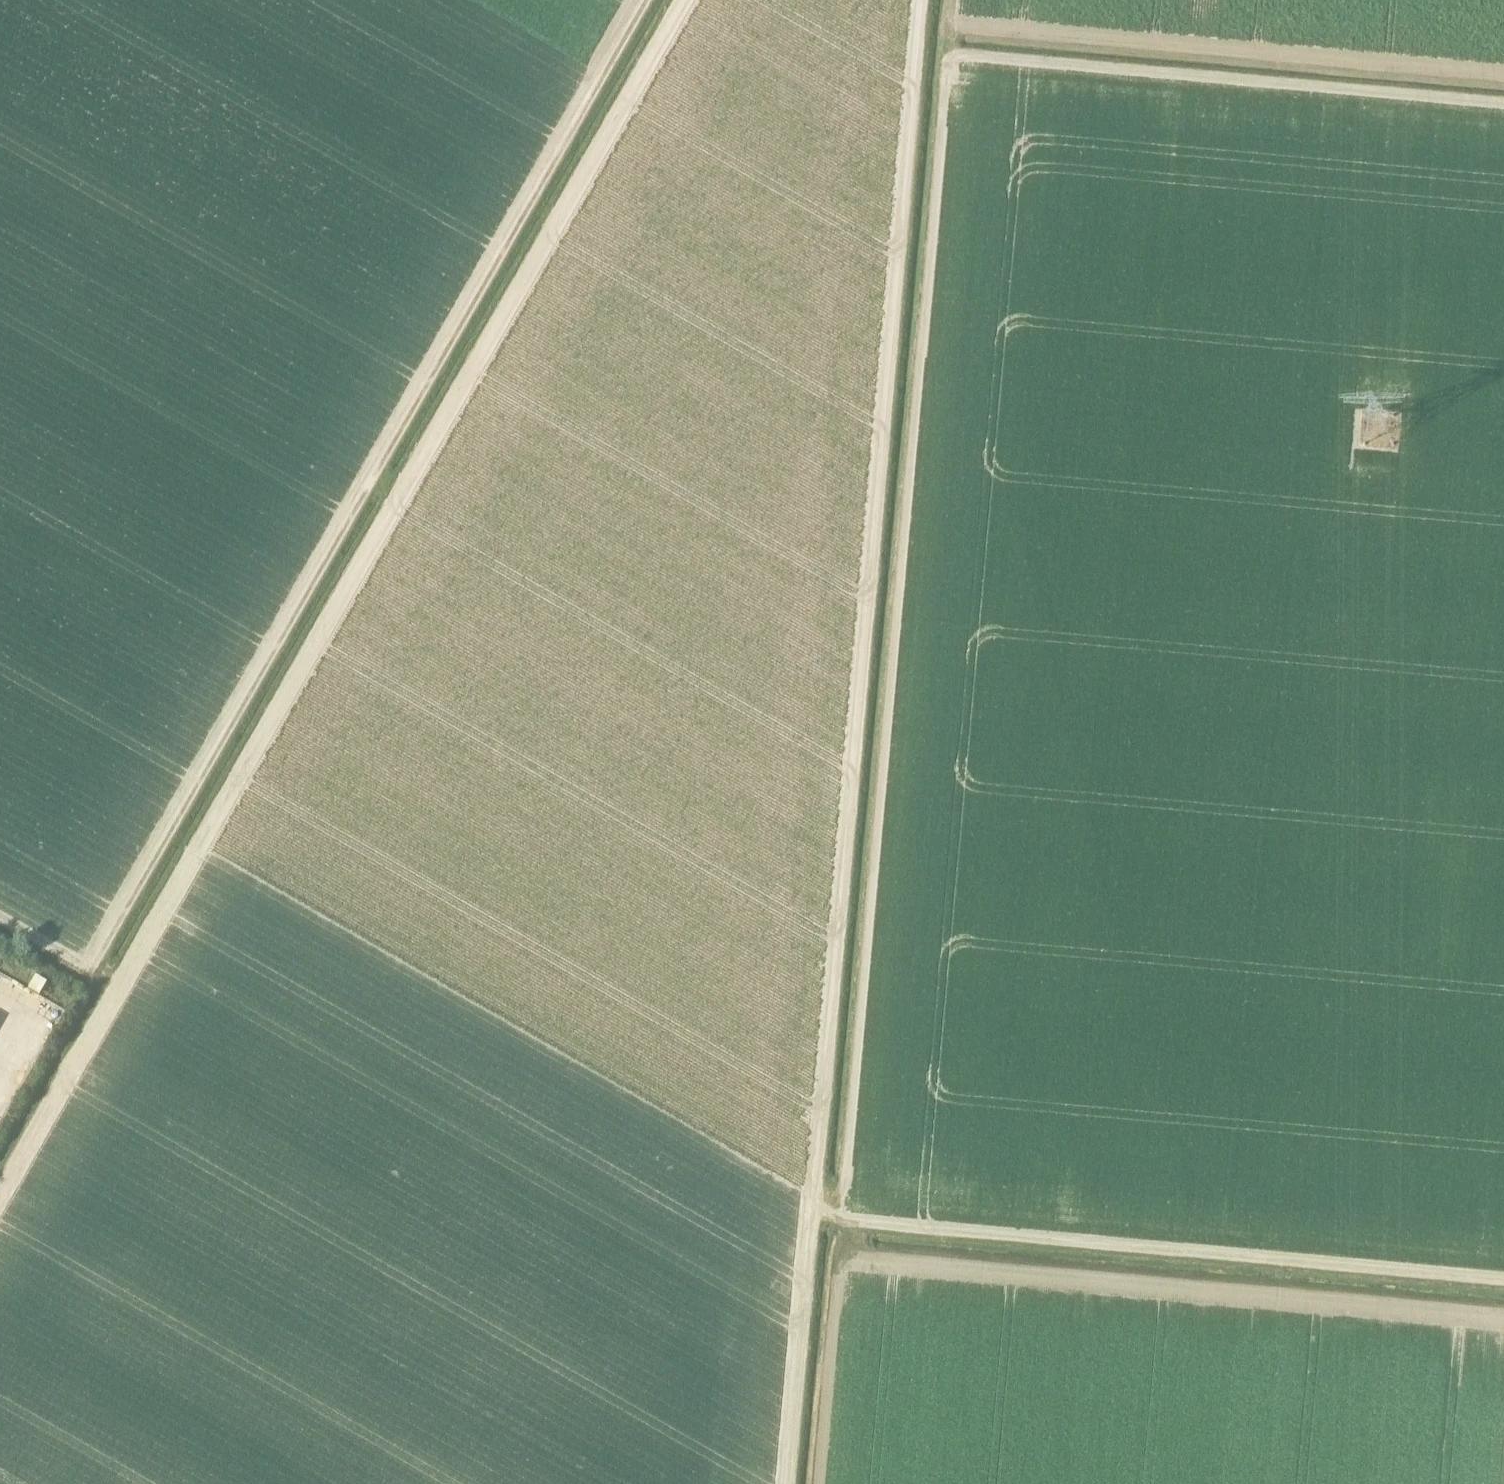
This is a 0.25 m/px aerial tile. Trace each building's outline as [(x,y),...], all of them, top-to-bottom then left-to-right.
[(18,1016),(36,1026),(50,1000),(31,990),(18,1016)]
